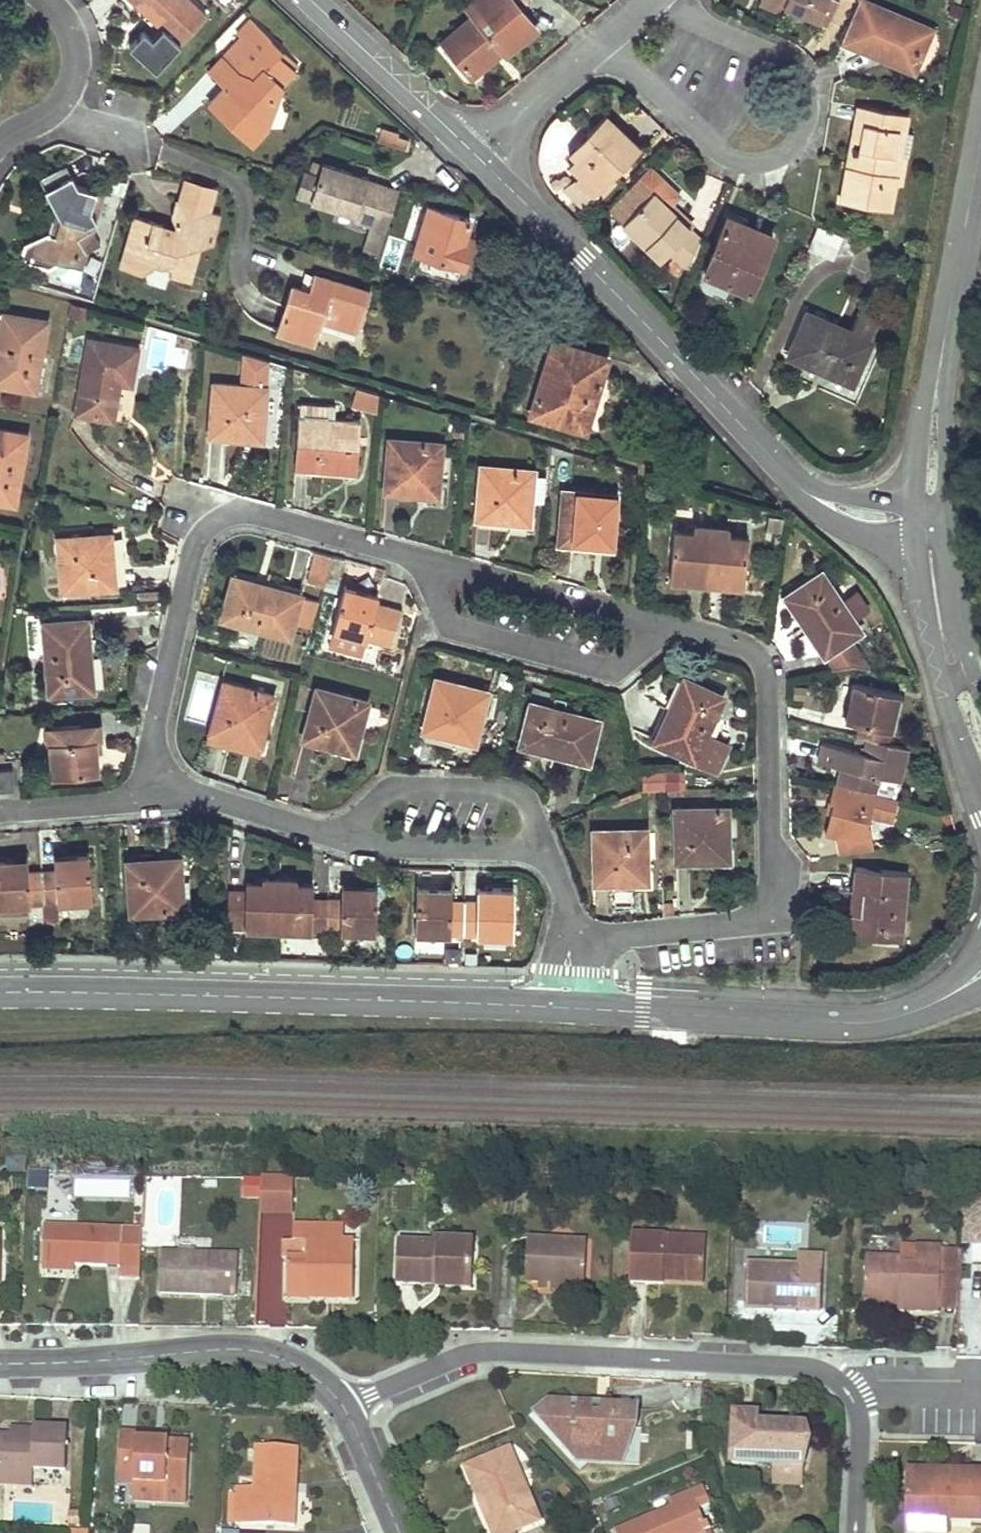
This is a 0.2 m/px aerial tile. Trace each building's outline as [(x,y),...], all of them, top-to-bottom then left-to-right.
[(174,39),(179,44),(205,17),(187,0),(132,0),(136,4),(169,34),(174,39)] [(480,70),(490,62),(488,59),(499,49),(503,56),(533,31),(508,0),(474,0),(465,8),(472,17),(445,40),(459,58),(456,61),(469,79),(480,70)] [(780,0),(761,0),(780,9),(782,5),(783,2),(780,0)] [(783,2),(782,5),(805,15),(806,12),(827,21),(835,0),(780,0),(783,2)] [(882,54),(883,51),(912,64),(929,28),(862,0),(858,0),(842,39),(881,56),(882,54)] [(169,34),(136,4),(132,9),(164,39),(169,34)] [(238,37),(221,55),(236,70),(236,82),(227,82),(223,87),(216,94),(230,106),(234,102),(247,115),(245,122),(266,128),(276,100),(272,96),(268,92),(279,81),(281,83),(294,69),(279,53),(282,51),(267,37),(268,36),(251,18),(235,34),(238,37)] [(936,47),(936,32),(929,28),(912,64),(920,68),(931,58),(936,47)] [(236,82),(236,70),(221,55),(206,70),(223,87),(227,82),(236,82)] [(230,106),(216,94),(208,102),(252,144),(266,128),(245,122),(247,115),(234,102),(230,106)] [(901,132),(903,123),(904,114),(860,106),(857,124),(864,125),(857,168),(847,165),(841,201),(890,210),(900,157),(893,156),(897,131),(901,132)] [(578,175),(577,176),(577,177),(593,194),(639,148),(606,115),(569,152),(576,159),(569,166),(578,175)] [(854,123),(847,165),(857,168),(864,125),(857,124),(854,123)] [(392,150),(396,134),(397,133),(383,129),(378,145),(392,150)] [(893,156),(900,157),(904,133),(901,132),(897,131),(893,156)] [(396,134),(392,150),(405,154),(410,138),(396,134)] [(385,227),(396,189),(382,185),(383,183),(367,179),(367,176),(320,162),(316,175),(301,171),(294,196),(354,213),(350,228),(366,232),(368,224),(371,225),(371,223),(385,227)] [(86,221),(91,219),(96,217),(90,208),(96,190),(77,185),(64,165),(39,178),(55,208),(49,231),(24,243),(21,254),(27,262),(48,268),(55,265),(58,257),(71,261),(86,252),(100,242),(93,229),(86,221)] [(593,194),(577,177),(565,188),(581,205),(593,194)] [(662,262),(667,256),(672,251),(688,268),(699,240),(670,210),(653,193),(637,178),(608,208),(662,262)] [(214,188),(186,179),(178,203),(207,212),(214,188)] [(661,184),(653,193),(670,210),(678,202),(678,193),(670,185),(661,184)] [(103,193),(96,190),(90,208),(96,217),(103,193)] [(207,212),(178,203),(170,215),(174,225),(171,234),(160,231),(161,224),(134,216),(120,267),(138,272),(152,267),(153,264),(170,270),(169,275),(188,281),(207,212)] [(422,251),(420,256),(419,262),(417,268),(456,279),(468,243),(461,241),(464,233),(469,218),(428,205),(421,227),(417,226),(413,241),(416,242),(414,248),(422,251)] [(759,271),(751,268),(762,239),(739,229),(743,222),(728,215),(705,272),(750,292),(759,271)] [(93,229),(96,217),(91,219),(86,221),(93,229)] [(774,235),(743,222),(739,229),(762,239),(751,268),(759,271),(774,235)] [(841,239),(817,228),(806,252),(831,263),(841,239)] [(470,236),(464,233),(461,241),(468,243),(470,236)] [(420,256),(422,251),(414,248),(411,259),(419,262),(420,256)] [(71,261),(82,264),(86,252),(71,261)] [(317,294),(323,277),(313,273),(307,291),(317,294)] [(369,291),(346,284),(323,277),(317,294),(307,291),(292,287),(278,331),(314,343),(321,321),(356,331),(369,291)] [(70,303),(68,315),(84,319),(86,308),(70,303)] [(851,331),(808,312),(789,356),(853,384),(878,322),(858,314),(851,331)] [(40,355),(46,321),(4,313),(0,336),(0,382),(35,389),(40,355)] [(118,382),(124,383),(131,384),(137,348),(89,339),(75,413),(111,419),(118,382)] [(607,357),(580,349),(552,340),(530,414),(559,423),(564,409),(589,416),(607,357)] [(243,432),(252,432),(261,433),(264,388),(266,360),(242,353),(240,386),(214,384),(210,436),(243,438),(243,432)] [(373,411),(378,392),(354,386),(349,405),(373,411)] [(333,419),(334,412),(334,406),(299,403),(295,469),(356,473),(359,421),(333,419)] [(589,416),(564,409),(559,423),(584,431),(589,416)] [(6,429),(0,428),(0,499),(15,502),(26,433),(6,429)] [(436,490),(438,467),(440,443),(389,439),(385,491),(419,495),(419,489),(436,490)] [(541,501),(543,487),(544,474),(533,473),(533,471),(480,466),(475,518),(510,521),(510,518),(529,519),(531,500),(541,501)] [(594,540),(602,541),(611,541),(614,496),(563,491),(559,542),(593,545),(594,540)] [(656,509),(656,501),(648,501),(648,509),(656,509)] [(780,529),(782,517),(768,514),(766,527),(780,529)] [(704,582),(709,527),(694,525),(694,533),(674,531),(670,579),(704,582)] [(729,528),(712,527),(709,527),(704,582),(706,583),(743,587),(748,538),(729,536),(729,528)] [(104,554),(103,545),(102,536),(58,540),(63,591),(113,587),(110,553),(104,554)] [(308,571),(326,575),(331,557),(313,552),(308,571)] [(308,571),(305,581),(323,585),(326,575),(308,571)] [(841,601),(821,572),(789,594),(807,621),(804,623),(836,670),(854,666),(870,670),(849,636),(860,629),(852,618),(841,601)] [(262,587),(262,589),(261,591),(231,583),(220,619),(286,637),(298,596),(262,587)] [(375,602),(369,600),(362,598),(364,591),(343,586),(327,642),(359,651),(363,637),(389,644),(399,611),(375,604),(375,602)] [(868,607),(857,591),(841,601),(852,618),(868,607)] [(91,689),(88,654),(85,620),(44,623),(50,693),(91,689)] [(456,733),(465,735),(474,737),(486,692),(435,679),(423,729),(455,737),(456,733)] [(723,696),(706,688),(690,680),(675,710),(670,708),(655,741),(714,770),(727,745),(706,734),(723,696)] [(241,734),(251,736),(260,739),(273,696),(223,681),(209,732),(239,740),(241,734)] [(855,735),(867,738),(884,742),(896,693),(853,682),(844,719),(858,723),(855,735)] [(336,741),(345,744),(354,746),(366,701),(317,688),(303,738),(334,746),(336,741)] [(550,751),(568,756),(585,761),(597,719),(530,701),(520,738),(552,747),(550,751)] [(89,738),(84,738),(79,739),(78,726),(48,728),(51,775),(97,771),(95,750),(90,750),(89,738)] [(854,741),(865,744),(867,738),(855,735),(854,741)] [(884,742),(867,738),(865,744),(863,752),(824,742),(819,759),(842,765),(837,782),(872,791),(877,774),(897,779),(906,747),(884,742)] [(0,770),(0,791),(14,790),(12,769),(0,770)] [(670,771),(640,771),(640,789),(670,789),(670,771)] [(877,774),(872,791),(893,796),(897,779),(877,774)] [(893,796),(872,791),(837,782),(833,781),(828,800),(832,802),(828,818),(824,833),(836,836),(839,854),(874,847),(869,825),(867,824),(869,816),(891,821),(897,797),(893,796)] [(634,785),(617,792),(619,796),(635,790),(634,785)] [(619,796),(610,800),(612,806),(639,795),(637,789),(635,790),(619,796)] [(727,853),(727,830),(727,807),(676,808),(677,860),(700,860),(700,854),(727,853)] [(644,829),(619,829),(594,830),(595,889),(628,889),(629,881),(628,874),(646,874),(644,829)] [(946,841),(937,843),(939,853),(950,851),(950,848),(949,841),(946,841)] [(41,872),(42,902),(57,901),(91,899),(87,854),(66,855),(67,862),(54,863),(54,871),(41,872)] [(41,872),(27,873),(26,866),(13,867),(13,859),(0,860),(0,905),(27,903),(42,902),(41,872)] [(157,860),(142,861),(127,862),(131,915),(182,910),(179,863),(158,865),(157,860)] [(850,934),(875,937),(900,940),(906,873),(856,868),(854,890),(867,891),(865,915),(852,913),(850,934)] [(244,929),(278,929),(280,877),(261,877),(261,882),(245,882),(245,893),(228,893),(227,922),(244,923),(244,929)] [(278,929),(326,930),(327,899),(313,899),(312,884),(296,883),(296,880),(296,878),(280,877),(278,929)] [(327,899),(326,930),(374,931),(375,887),(354,886),(354,893),(340,893),(340,899),(327,899)] [(415,932),(464,933),(465,903),(451,902),(451,899),(452,895),(435,894),(436,887),(416,887),(415,932)] [(465,903),(464,933),(510,934),(512,890),(477,888),(477,903),(465,903)] [(865,915),(867,891),(854,890),(852,913),(865,915)] [(57,901),(42,902),(44,922),(59,921),(57,901)] [(28,913),(29,923),(44,922),(42,902),(27,903),(28,913)] [(27,903),(0,905),(0,915),(28,913),(27,903)] [(27,1168),(26,1186),(47,1188),(48,1169),(27,1168)] [(291,1176),(261,1175),(259,1212),(289,1213),(291,1176)] [(568,1178),(542,1177),(542,1186),(568,1186),(568,1178)] [(963,1196),(962,1242),(980,1242),(980,1196),(963,1196)] [(308,1298),(317,1298),(326,1298),(326,1291),(335,1291),(335,1298),(353,1299),(355,1242),(343,1241),(343,1225),(294,1224),(294,1241),(307,1242),(306,1259),(288,1259),(288,1291),(308,1291),(308,1298)] [(74,1265),(119,1268),(121,1228),(44,1225),(42,1264),(74,1265)] [(119,1268),(139,1269),(141,1229),(121,1228),(119,1268)] [(663,1283),(664,1282),(664,1280),(664,1274),(669,1274),(704,1275),(706,1239),(632,1235),(630,1282),(663,1283)] [(398,1244),(397,1265),(397,1285),(433,1287),(434,1277),(472,1278),(474,1241),(433,1239),(433,1245),(398,1244)] [(584,1285),(585,1264),(586,1243),(527,1240),(525,1282),(539,1282),(566,1284),(584,1285)] [(913,1265),(907,1264),(900,1264),(900,1258),(865,1256),(863,1294),(898,1295),(897,1305),(897,1310),(938,1312),(938,1309),(941,1250),(941,1246),(914,1245),(913,1265)] [(957,1310),(959,1251),(941,1250),(938,1309),(957,1310)] [(160,1293),(199,1295),(237,1296),(239,1254),(162,1251),(160,1293)] [(798,1267),(773,1265),(748,1264),(746,1305),(818,1308),(822,1257),(799,1255),(798,1267)] [(669,1274),(664,1274),(664,1280),(703,1283),(704,1275),(669,1274)] [(434,1277),(433,1287),(472,1288),(472,1278),(434,1277)] [(566,1284),(539,1282),(539,1289),(566,1291),(566,1284)] [(897,1305),(898,1295),(863,1294),(862,1304),(897,1305)] [(626,1428),(635,1429),(637,1407),(609,1405),(608,1410),(594,1409),(594,1405),(550,1402),(536,1415),(574,1456),(588,1442),(601,1443),(600,1453),(625,1454),(626,1428)] [(734,1413),(733,1438),(731,1463),(754,1464),(754,1459),(771,1460),(771,1465),(803,1467),(806,1428),(780,1426),(779,1431),(756,1430),(756,1425),(757,1414),(734,1413)] [(33,1477),(33,1469),(66,1470),(67,1429),(33,1427),(33,1430),(32,1441),(25,1440),(25,1436),(10,1436),(0,1435),(0,1476),(33,1477)] [(635,1429),(626,1428),(625,1454),(635,1429)] [(25,1440),(32,1441),(33,1430),(10,1429),(10,1436),(25,1436),(25,1440)] [(186,1485),(187,1464),(188,1442),(168,1441),(136,1439),(136,1433),(119,1432),(117,1472),(134,1473),(133,1482),(132,1500),(185,1503),(186,1485)] [(136,1433),(136,1439),(168,1441),(168,1435),(136,1433)] [(297,1483),(298,1465),(298,1448),(255,1446),(254,1487),(236,1486),(236,1501),(228,1500),(227,1523),(235,1523),(295,1526),(297,1491),(292,1491),(292,1482),(297,1483)] [(518,1528),(538,1520),(508,1450),(465,1468),(478,1500),(483,1497),(498,1532),(506,1532),(518,1528)] [(771,1465),(770,1482),(802,1484),(803,1467),(771,1465)] [(931,1532),(942,1532),(949,1532),(949,1520),(950,1510),(980,1511),(980,1471),(949,1470),(949,1483),(913,1482),(906,1482),(905,1509),(913,1509),(913,1532),(931,1532)] [(913,1470),(913,1482),(949,1483),(949,1470),(913,1470)] [(33,1485),(33,1477),(0,1476),(0,1483),(33,1485)] [(708,1526),(706,1522),(703,1524),(697,1509),(709,1504),(702,1487),(669,1502),(672,1508),(615,1532),(703,1532),(709,1530),(708,1526)] [(483,1497),(478,1500),(492,1532),(498,1532),(483,1497)] [(592,1502),(587,1504),(597,1530),(603,1528),(592,1502)] [(587,1504),(581,1507),(592,1532),(597,1530),(587,1504)] [(913,1509),(905,1509),(905,1532),(913,1532),(913,1509)] [(950,1510),(949,1520),(980,1521),(980,1511),(950,1510)]
